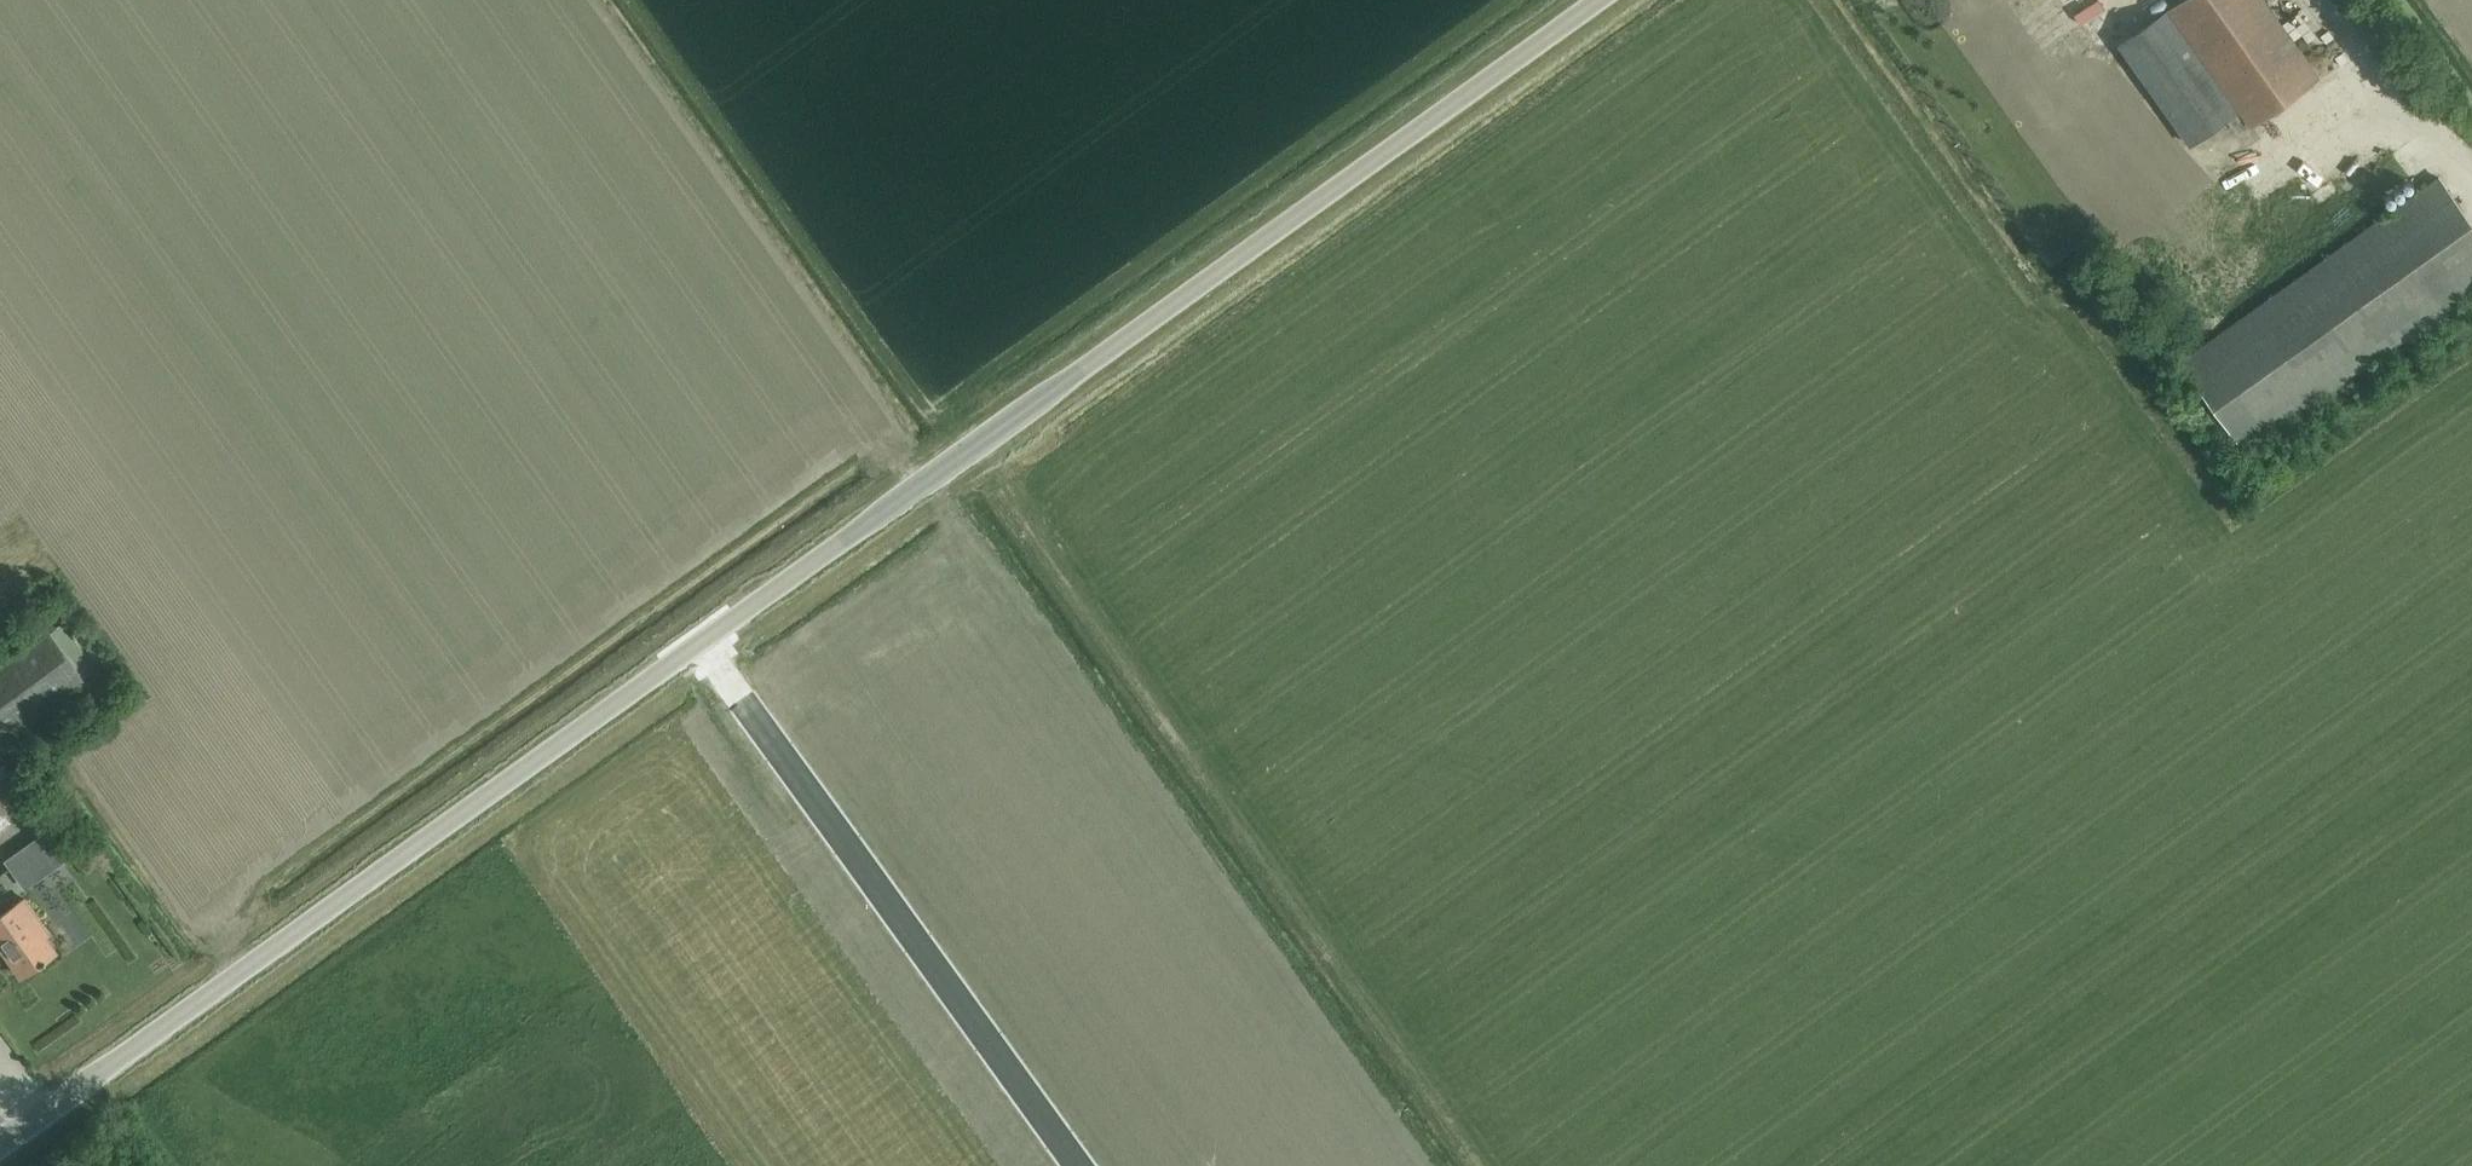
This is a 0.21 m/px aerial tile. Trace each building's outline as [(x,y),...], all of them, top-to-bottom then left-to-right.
[(2084,44),(2052,0),(2049,0),(2020,21),(2053,67),(2084,44)] [(2250,123),(2318,75),(2265,0),(2179,0),(2168,8),(2239,107),(2250,123)] [(2119,43),(2189,142),(2239,107),(2168,8),(2119,43)] [(2471,286),(2471,222),(2439,176),(2181,360),(2245,448),(2471,286)] [(92,688),(41,617),(0,647),(0,754),(92,688)] [(0,786),(0,802),(34,790),(29,776),(0,786)] [(57,951),(46,936),(50,933),(25,897),(0,914),(0,943),(23,975),(57,951)]
